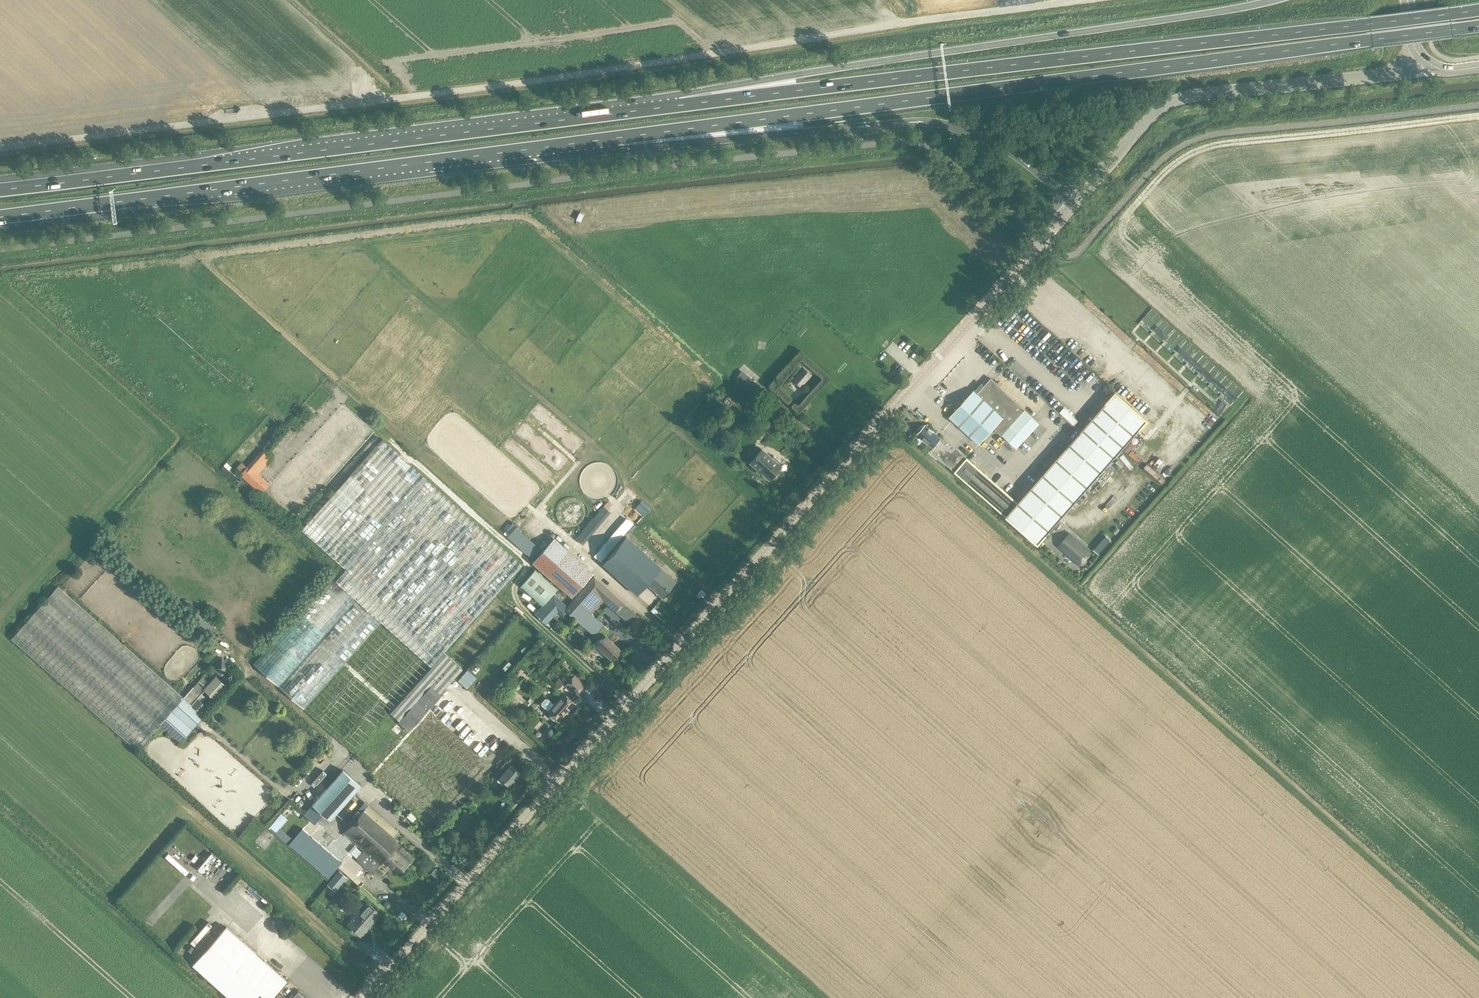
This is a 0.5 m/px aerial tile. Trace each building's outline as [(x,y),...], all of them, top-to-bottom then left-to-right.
[(804,366),(792,378),(801,387),(813,375),(804,366)] [(756,395),(759,391),(762,388),(742,370),(736,377),(756,395)] [(1017,449),(1040,424),(991,380),(978,394),(974,391),(950,418),(979,444),(994,428),(1002,436),(1003,435),(1017,449)] [(1021,504),(965,455),(953,469),(1034,540),(1143,416),(1118,393),(1021,504)] [(728,397),(720,406),(736,419),(743,410),(728,397)] [(1209,408),(1206,411),(1214,420),(1217,418),(1209,408)] [(953,469),(965,455),(961,452),(953,452),(940,441),(941,439),(925,425),(924,426),(923,425),(922,425),(918,429),(918,431),(919,432),(917,434),(933,448),(930,451),(943,463),(944,461),(953,469)] [(383,438),(302,528),(347,568),(427,478),(383,438)] [(241,474),(262,493),(269,485),(255,472),(261,465),(258,462),(266,453),(262,450),(241,474)] [(781,468),(779,466),(782,463),(773,455),(771,458),(762,451),(752,463),(771,479),(781,468)] [(523,564),(427,478),(347,568),(336,580),(261,668),(355,752),(392,712),(401,720),(400,721),(410,731),(445,688),(463,668),(445,651),(523,564)] [(636,505),(646,514),(652,507),(642,498),(636,505)] [(604,502),(578,538),(586,544),(611,508),(604,502)] [(503,530),(531,553),(539,543),(511,520),(503,530)] [(1058,545),(1076,560),(1073,564),(1079,568),(1094,550),(1070,531),(1058,545)] [(1099,552),(1113,538),(1108,534),(1094,548),(1099,552)] [(663,597),(677,582),(627,537),(603,564),(638,594),(648,583),(663,597)] [(555,538),(533,562),(572,597),(594,574),(555,538)] [(536,557),(544,547),(539,544),(532,554),(536,557)] [(521,585),(543,604),(558,587),(535,568),(521,585)] [(631,624),(639,615),(595,576),(569,606),(566,609),(567,610),(582,624),(583,624),(595,634),(601,639),(594,647),(603,655),(606,652),(614,659),(622,650),(606,635),(610,630),(592,613),(604,599),(631,624)] [(184,697),(59,585),(12,638),(137,750),(156,730),(184,697)] [(543,614),(539,618),(542,620),(553,608),(562,616),(567,610),(566,609),(563,606),(562,607),(557,603),(559,602),(554,597),(540,612),(543,614)] [(212,667),(222,676),(231,665),(222,656),(212,667)] [(204,688),(215,698),(227,685),(216,675),(204,688)] [(578,694),(586,684),(576,676),(568,685),(578,694)] [(562,686),(565,681),(559,677),(555,682),(562,686)] [(184,697),(156,730),(160,733),(164,728),(181,743),(205,716),(201,712),(207,706),(201,700),(206,696),(194,685),(184,697)] [(561,721),(577,704),(565,693),(551,710),(553,712),(552,716),(556,720),(559,719),(561,721)] [(547,696),(542,702),(548,707),(553,701),(547,696)] [(507,760),(501,756),(496,762),(501,767),(496,773),(510,786),(521,773),(511,764),(511,765),(506,761),(507,760)] [(331,820),(361,786),(344,770),(313,804),(331,820)] [(314,790),(325,777),(322,774),(311,788),(314,790)] [(400,872),(414,857),(394,838),(399,832),(391,825),(369,805),(345,832),(373,858),(358,874),(366,881),(386,859),(400,872)] [(270,823),(276,830),(289,818),(283,812),(270,823)] [(297,835),(293,831),(286,838),(299,850),(313,835),(304,827),(297,835)] [(315,842),(324,851),(334,840),(325,831),(315,842)] [(328,850),(322,858),(336,868),(342,860),(328,850)] [(204,869),(217,854),(213,851),(200,866),(204,869)] [(339,887),(347,877),(339,870),(331,880),(339,887)] [(361,936),(381,914),(368,902),(348,925),(361,936)] [(216,933),(210,927),(213,924),(209,920),(191,942),(203,952),(216,936),(214,935),(216,933)] [(287,980),(227,926),(193,963),(232,997),(271,997),(287,980)]
